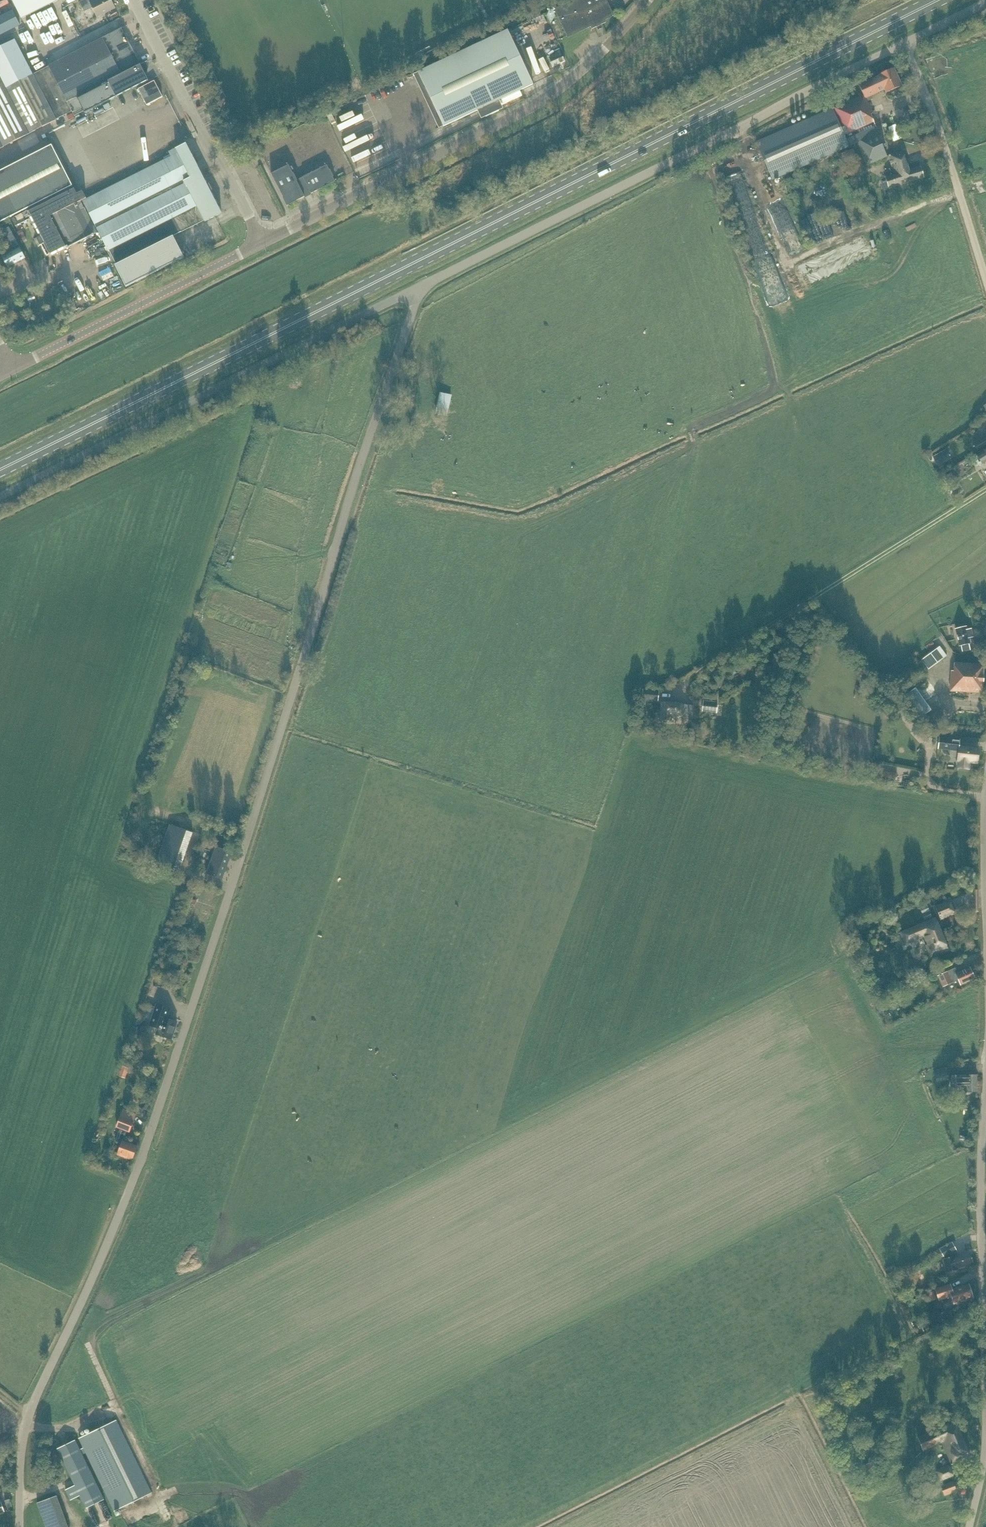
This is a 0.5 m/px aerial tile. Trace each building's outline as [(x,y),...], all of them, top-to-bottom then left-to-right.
[(23,19),(60,0),(14,0),(23,19)] [(79,2),(84,12),(93,8),(97,16),(115,8),(111,0),(97,0),(93,2),(92,0),(84,0),(79,2)] [(613,12),(608,0),(576,0),(555,10),(568,37),(592,26),(593,29),(607,22),(606,20),(615,16),(613,12)] [(65,8),(69,14),(74,12),(70,5),(65,8)] [(0,17),(0,36),(20,26),(12,10),(0,17)] [(59,25),(66,41),(74,37),(64,17),(57,20),(59,25)] [(68,104),(140,66),(133,54),(128,43),(121,29),(48,67),(68,104)] [(81,38),(87,35),(84,30),(78,32),(81,38)] [(418,72),(444,127),(482,109),(486,117),(499,111),(495,102),(533,85),(507,30),(418,72)] [(32,75),(14,41),(0,48),(0,79),(5,89),(32,75)] [(29,49),(31,53),(39,49),(37,45),(29,49)] [(547,66),(560,60),(557,55),(544,61),(547,66)] [(68,104),(67,104),(72,113),(74,117),(90,108),(91,110),(147,81),(143,73),(144,73),(145,73),(145,72),(146,72),(146,71),(147,70),(147,69),(148,68),(148,67),(148,66),(148,65),(148,64),(147,63),(147,62),(145,63),(140,66),(68,104)] [(32,75),(5,89),(28,135),(72,113),(67,104),(48,67),(32,75)] [(864,95),(834,108),(846,134),(874,122),(870,115),(872,114),(867,101),(873,98),(871,95),(877,93),(884,89),(886,93),(901,86),(893,69),(878,76),(858,85),(864,95)] [(5,89),(0,79),(0,144),(2,148),(28,135),(5,89)] [(405,80),(404,96),(413,96),(414,80),(405,80)] [(154,82),(138,90),(146,105),(162,97),(154,82)] [(756,143),(772,179),(849,146),(832,109),(756,143)] [(873,128),(848,139),(851,146),(856,143),(857,143),(866,166),(886,157),(876,134),(873,128)] [(18,215),(11,218),(12,219),(15,226),(31,219),(41,239),(35,242),(38,247),(43,245),(51,259),(95,237),(78,205),(83,202),(110,254),(110,253),(117,266),(115,267),(126,288),(183,258),(173,237),(206,221),(206,222),(222,214),(203,179),(200,172),(198,168),(199,168),(197,165),(199,164),(199,163),(198,163),(196,159),(196,158),(194,159),(192,156),(188,148),(186,145),(169,154),(171,158),(88,200),(84,192),(78,196),(75,190),(74,190),(73,188),(44,202),(18,215)] [(44,202),(73,188),(51,146),(23,160),(44,202)] [(841,163),(857,156),(855,151),(839,158),(841,163)] [(903,151),(888,156),(894,175),(885,178),(889,189),(924,178),(921,168),(909,171),(903,151)] [(44,202),(23,160),(0,172),(0,180),(18,215),(44,202)] [(738,165),(723,168),(743,253),(757,250),(738,165)] [(336,183),(335,181),(328,167),(298,182),(290,167),(273,175),(289,207),(336,183)] [(18,215),(0,180),(0,224),(11,218),(18,215)] [(974,193),(979,190),(974,180),(969,183),(974,193)] [(771,210),(777,225),(783,223),(777,208),(771,210)] [(823,237),(842,231),(837,215),(800,226),(806,244),(815,241),(812,232),(821,229),(823,237)] [(866,238),(837,248),(839,255),(868,245),(866,238)] [(26,260),(20,249),(2,258),(8,269),(26,260)] [(82,293),(93,289),(91,284),(81,288),(82,293)] [(447,417),(452,395),(440,392),(435,414),(447,417)] [(973,444),(978,452),(985,447),(985,436),(973,444)] [(945,450),(933,456),(938,464),(950,457),(945,450)] [(972,459),(977,467),(982,464),(985,462),(985,450),(972,459)] [(950,473),(944,477),(949,486),(955,482),(950,473)] [(966,627),(955,629),(959,646),(961,646),(962,652),(970,650),(968,644),(970,644),(969,638),(973,637),(971,629),(967,630),(966,627)] [(929,669),(946,656),(939,646),(921,660),(929,669)] [(772,651),(769,658),(775,661),(778,653),(772,651)] [(982,693),(983,665),(954,663),(953,671),(951,671),(950,691),(982,693)] [(931,710),(915,688),(903,696),(920,719),(931,710)] [(642,700),(658,701),(659,691),(643,689),(642,700)] [(702,712),(716,713),(717,702),(703,701),(702,712)] [(660,720),(671,721),(671,722),(671,718),(692,720),(694,706),(673,703),(661,702),(659,720),(660,721),(660,720)] [(934,728),(944,721),(936,711),(927,719),(934,728)] [(919,724),(913,730),(924,742),(930,736),(919,724)] [(959,747),(960,740),(939,738),(938,749),(958,750),(957,760),(959,760),(958,768),(968,769),(969,761),(977,762),(978,749),(959,747)] [(182,863),(193,832),(170,824),(159,855),(155,866),(178,874),(182,863)] [(231,853),(223,850),(216,847),(206,873),(221,879),(231,853)] [(940,919),(955,913),(949,901),(935,907),(940,919)] [(915,907),(919,918),(926,916),(922,904),(915,907)] [(948,949),(941,934),(935,918),(901,933),(906,945),(923,937),(931,956),(948,949)] [(177,972),(180,964),(173,961),(170,970),(177,972)] [(960,985),(974,979),(969,968),(957,973),(955,968),(938,976),(943,987),(958,980),(960,985)] [(884,1002),(878,1004),(880,1010),(886,1007),(884,1002)] [(157,1005),(156,1006),(155,1012),(157,1012),(152,1027),(159,1029),(157,1035),(172,1040),(177,1022),(167,1019),(170,1009),(157,1005)] [(137,1018),(145,1022),(149,1013),(142,1010),(137,1018)] [(128,1068),(123,1066),(120,1074),(125,1077),(128,1068)] [(937,1084),(949,1080),(946,1072),(934,1075),(937,1084)] [(961,1086),(966,1086),(966,1092),(977,1092),(976,1075),(968,1075),(960,1075),(950,1075),(950,1087),(961,1087),(961,1086)] [(129,1132),(133,1121),(135,1115),(122,1111),(116,1128),(120,1129),(115,1142),(122,1144),(117,1155),(132,1160),(137,1146),(123,1141),(127,1131),(129,1132)] [(944,1258),(957,1251),(952,1241),(939,1249),(944,1258)] [(953,1270),(973,1264),(969,1252),(952,1257),(942,1260),(946,1272),(953,1270)] [(893,1265),(885,1269),(888,1274),(896,1270),(893,1265)] [(927,1278),(921,1267),(915,1271),(920,1282),(927,1278)] [(954,1304),(973,1298),(968,1284),(952,1290),(950,1285),(935,1289),(939,1300),(951,1296),(954,1304)] [(115,1511),(152,1493),(116,1420),(80,1438),(83,1445),(84,1447),(115,1511)] [(952,1464),(970,1457),(953,1421),(916,1438),(922,1451),(942,1441),(952,1464)] [(75,1440),(58,1449),(75,1485),(67,1490),(71,1499),(80,1495),(88,1510),(106,1502),(80,1449),(84,1447),(83,1445),(79,1447),(75,1440)] [(863,1465),(866,1471),(873,1468),(870,1462),(863,1465)] [(941,1482),(954,1477),(950,1465),(937,1471),(941,1482)] [(937,1485),(934,1476),(923,1481),(926,1489),(937,1485)] [(944,1495),(956,1491),(953,1481),(940,1486),(944,1495)] [(38,1502),(47,1526),(68,1526),(57,1495),(38,1502)]
